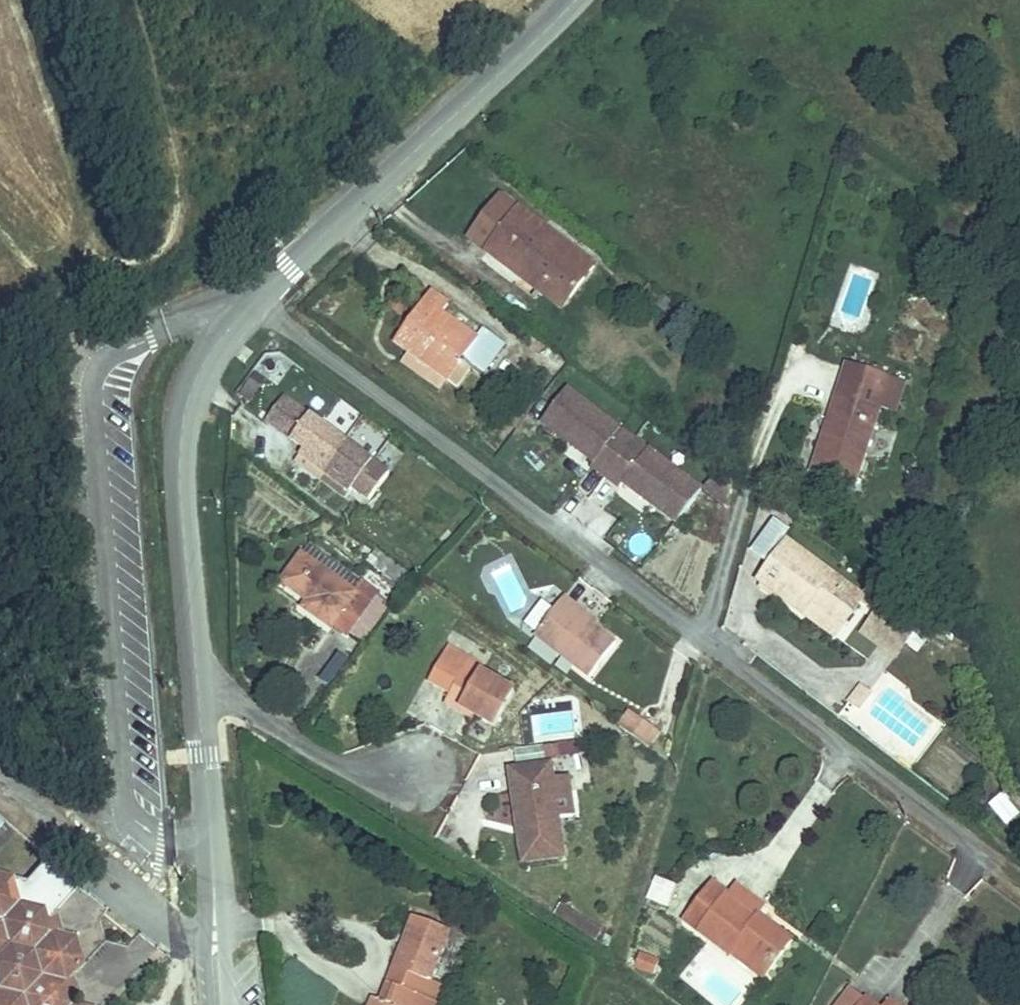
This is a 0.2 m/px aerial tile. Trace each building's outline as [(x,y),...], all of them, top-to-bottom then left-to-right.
[(509,192),(489,220),(571,280),(591,252),(509,192)] [(571,280),(489,220),(481,230),(497,242),(492,249),(530,277),(537,267),(565,287),(571,280)] [(497,242),(481,230),(476,238),(492,249),(497,242)] [(537,267),(530,277),(558,298),(565,287),(537,267)] [(410,351),(444,379),(455,388),(472,368),(460,358),(477,339),(441,309),(446,302),(435,292),(396,339),(410,351)] [(924,357),(936,323),(914,315),(902,349),(924,357)] [(444,379),(410,351),(402,362),(435,389),(444,379)] [(852,464),(876,391),(837,378),(813,451),(852,464)] [(639,456),(625,446),(612,436),(618,428),(564,386),(539,420),(592,460),(589,464),(618,485),(621,481),(674,521),(698,488),(645,448),(639,456)] [(424,503),(287,396),(268,421),(307,452),(301,459),(348,495),(353,488),(405,528),(424,503)] [(625,446),(632,438),(618,428),(612,436),(625,446)] [(645,448),(632,438),(625,446),(639,456),(645,448)] [(857,598),(781,539),(755,573),(799,608),(804,602),(835,626),(857,598)] [(346,598),(289,559),(272,584),(300,603),(293,612),(326,634),(332,624),(348,635),(372,599),(354,586),(346,598)] [(534,626),(585,669),(614,636),(595,620),(579,606),(583,601),(567,588),(534,626)] [(917,616),(888,594),(870,617),(899,640),(917,616)] [(579,606),(595,620),(599,615),(583,601),(579,606)] [(470,693),(477,697),(499,712),(517,685),(486,665),(482,670),(470,662),(450,692),(464,701),(470,693)] [(849,691),(841,701),(851,709),(858,699),(849,691)] [(624,707),(612,723),(621,730),(629,736),(641,720),(624,707)] [(582,725),(582,712),(559,712),(559,725),(582,725)] [(629,736),(640,744),(652,729),(641,720),(629,736)] [(515,777),(525,834),(532,833),(538,864),(570,859),(554,771),(515,777)] [(1002,825),(1019,813),(1003,790),(986,801),(1002,825)] [(532,833),(525,834),(531,866),(538,864),(532,833)] [(53,851),(29,877),(0,870),(0,978),(1,980),(0,981),(0,1004),(73,1004),(67,981),(85,963),(79,934),(67,932),(63,931),(53,929),(49,915),(58,907),(61,904),(84,881),(53,851)] [(650,874),(644,899),(668,904),(674,879),(650,874)] [(736,947),(767,970),(791,938),(756,911),(751,918),(726,899),(731,893),(713,879),(685,916),(732,952),(736,947)] [(739,882),(731,893),(726,899),(751,918),(756,911),(764,901),(739,882)] [(67,932),(61,904),(58,907),(49,915),(53,929),(63,931),(67,932)] [(596,936),(601,923),(564,909),(559,922),(596,936)] [(417,998),(435,1004),(441,986),(426,981),(443,930),(406,919),(381,1004),(414,1004),(417,998)] [(736,947),(732,952),(763,975),(767,970),(736,947)] [(641,954),(636,968),(658,976),(664,961),(641,954)]
